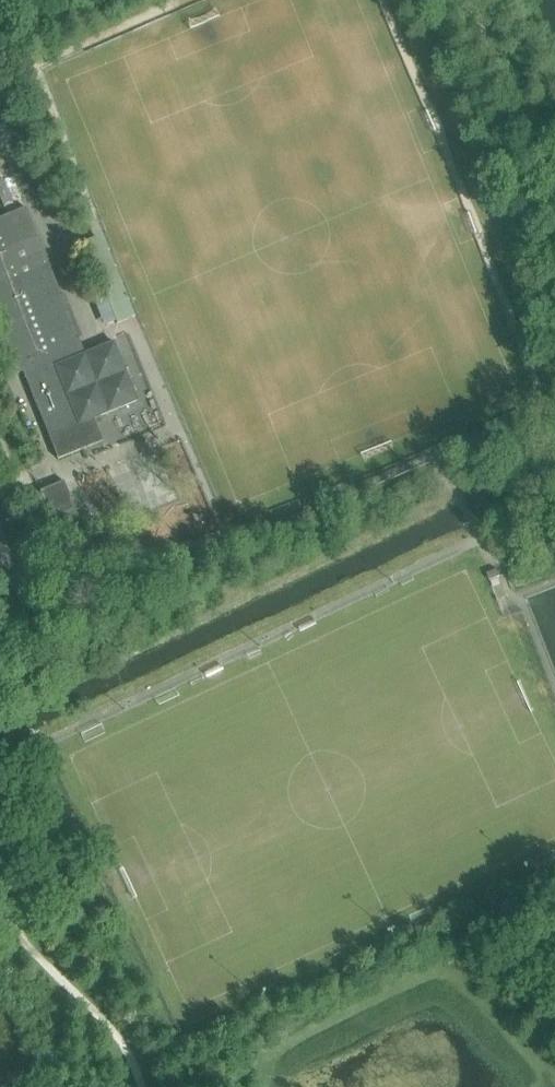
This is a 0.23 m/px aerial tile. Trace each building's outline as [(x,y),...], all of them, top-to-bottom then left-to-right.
[(38,235),(7,158),(0,161),(0,335),(15,373),(23,370),(59,459),(103,441),(94,417),(138,399),(114,340),(85,352),(38,235)] [(75,510),(63,481),(39,491),(51,520),(75,510)]
